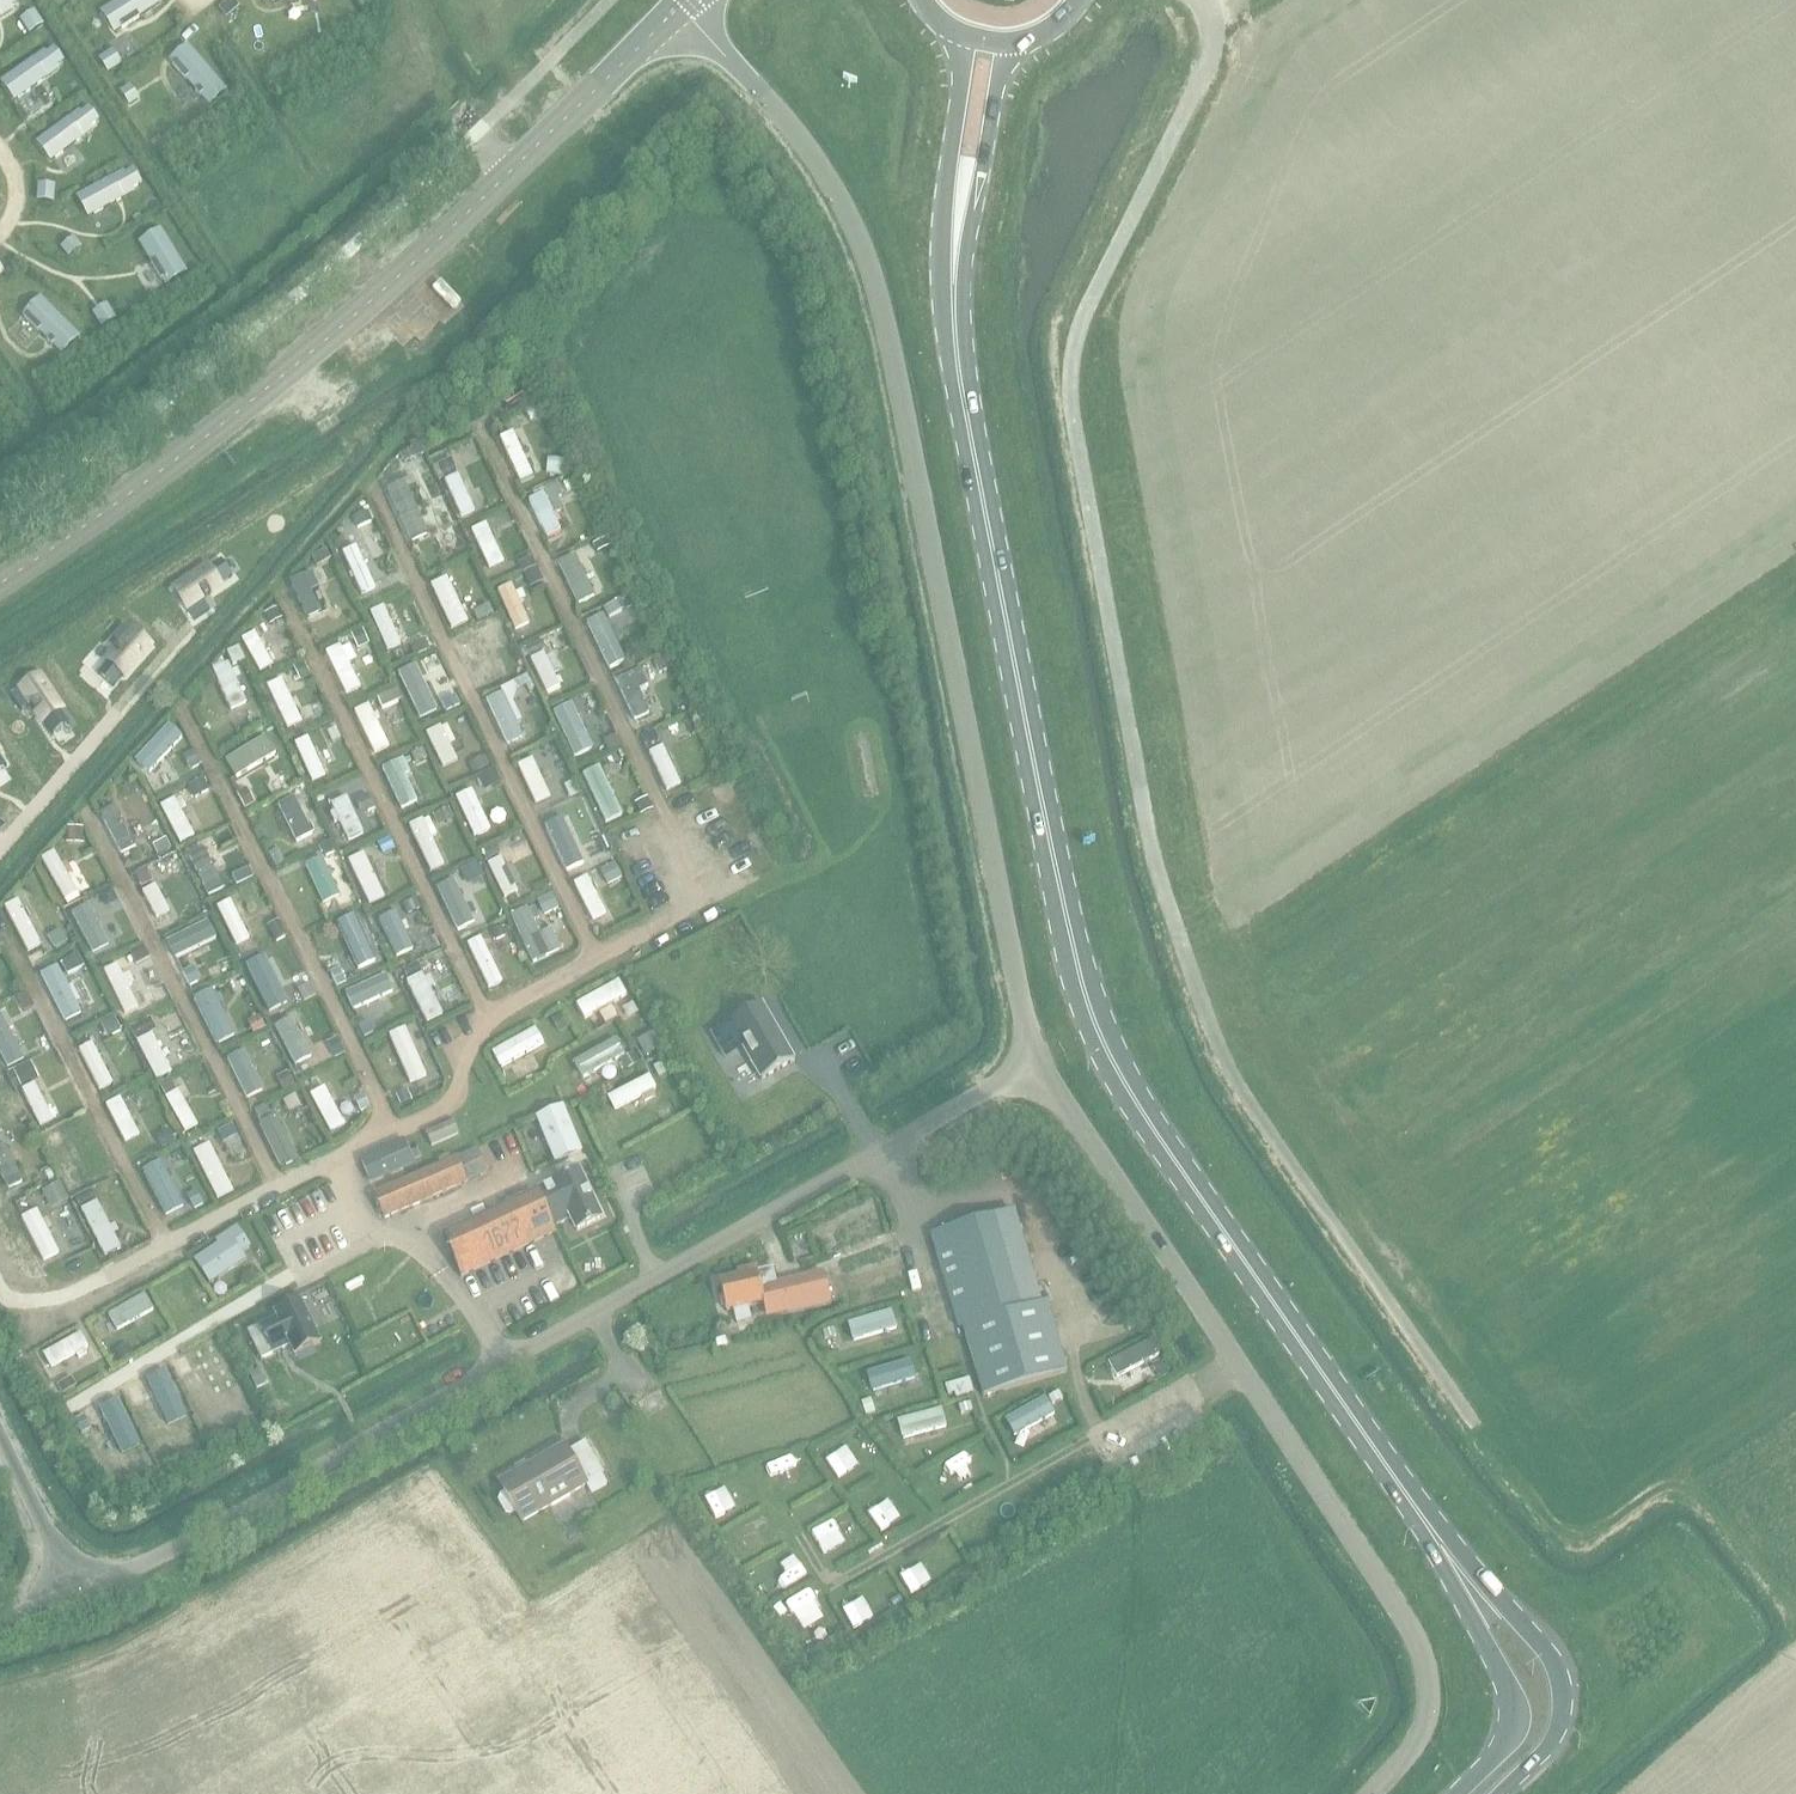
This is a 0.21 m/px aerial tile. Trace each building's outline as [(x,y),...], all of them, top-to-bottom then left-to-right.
[(17,4),(14,0),(0,0),(0,15),(17,4)] [(107,10),(118,26),(157,2),(156,0),(121,0),(107,10)] [(189,50),(172,65),(206,98),(220,86),(189,50)] [(45,52),(13,76),(24,91),(57,67),(45,52)] [(120,64),(112,52),(99,60),(107,72),(120,64)] [(137,99),(129,87),(121,93),(129,105),(137,99)] [(84,109),(52,135),(63,149),(95,126),(84,109)] [(127,172),(92,192),(100,205),(136,187),(127,172)] [(156,234),(140,245),(165,283),(181,273),(156,234)] [(67,256),(79,247),(73,239),(61,248),(67,256)] [(36,298),(24,313),(58,345),(71,332),(36,298)] [(106,306),(93,313),(101,326),(113,318),(106,306)] [(500,438),(520,482),(532,477),(513,433),(500,438)] [(451,458),(433,466),(439,479),(443,477),(444,478),(457,472),(451,458)] [(564,476),(566,459),(548,458),(547,475),(564,476)] [(475,513),(458,475),(444,481),(461,519),(475,513)] [(428,535),(404,481),(387,488),(411,542),(428,535)] [(529,501),(546,537),(561,530),(554,514),(564,509),(558,497),(563,495),(557,483),(543,490),(543,488),(533,493),(535,498),(529,501)] [(489,570),(504,563),(486,524),(472,530),(489,570)] [(339,551),(360,597),(375,590),(361,558),(373,553),(366,539),(339,551)] [(560,564),(578,604),(594,597),(576,556),(560,564)] [(196,560),(151,589),(162,607),(208,578),(196,560)] [(290,582),(307,619),(320,613),(310,592),(319,588),(312,573),(303,577),(303,576),(290,582)] [(463,615),(447,581),(434,587),(450,621),(463,615)] [(508,626),(528,617),(520,599),(526,597),(522,589),(516,591),(514,588),(502,593),(510,609),(503,612),(508,626)] [(608,618),(635,604),(631,595),(603,609),(608,618)] [(401,645),(384,607),(371,612),(388,651),(401,645)] [(622,658),(602,617),(589,623),(609,665),(622,658)] [(132,632),(123,624),(111,638),(120,645),(105,662),(106,663),(98,673),(113,686),(121,676),(123,677),(150,646),(132,631),(132,632)] [(245,633),(260,668),(273,663),(263,639),(269,637),(264,625),(245,633)] [(457,641),(479,687),(494,680),(478,647),(485,643),(479,630),(457,641)] [(326,653),(346,695),(360,688),(349,664),(357,661),(350,646),(342,650),(340,646),(326,653)] [(531,659),(547,694),(560,688),(553,673),(559,670),(553,655),(546,659),(544,653),(531,659)] [(213,671),(232,711),(247,704),(229,664),(213,671)] [(430,707),(410,666),(397,672),(417,713),(430,707)] [(616,681),(634,720),(650,713),(631,674),(616,681)] [(38,679),(21,690),(43,722),(44,721),(53,733),(66,724),(58,712),(60,711),(38,679)] [(271,693),(290,731),(302,725),(292,704),(299,700),(291,683),(271,693)] [(487,700),(508,745),(523,738),(503,693),(487,700)] [(590,751),(572,712),(569,713),(564,702),(552,708),(575,758),(590,751)] [(390,747),(369,705),(354,712),(375,754),(390,747)] [(427,734),(443,768),(458,761),(450,746),(455,743),(447,726),(442,728),(441,727),(427,734)] [(250,747),(268,786),(283,779),(264,740),(250,747)] [(311,743),(297,752),(318,787),(332,778),(311,743)] [(141,752),(160,789),(172,783),(153,746),(141,752)] [(681,786),(663,746),(649,752),(667,792),(681,786)] [(383,769),(402,810),(417,803),(404,775),(410,773),(404,760),(383,769)] [(617,813),(600,776),(586,782),(604,819),(617,813)] [(327,808),(344,845),(359,838),(352,824),(364,818),(357,803),(343,810),(335,792),(318,800),(323,810),(327,808)] [(307,830),(292,798),(280,804),(294,836),(307,830)] [(543,822),(557,853),(580,842),(569,819),(579,815),(581,820),(591,815),(584,798),(563,807),(565,812),(557,816),(556,815),(543,822)] [(160,805),(175,835),(187,829),(172,799),(160,805)] [(487,833),(472,801),(460,806),(474,838),(487,833)] [(101,814),(121,855),(136,848),(115,807),(101,814)] [(410,826),(431,872),(444,866),(431,837),(436,835),(429,819),(424,821),(423,820),(410,826)] [(751,835),(712,852),(718,868),(759,853),(751,835)] [(190,857),(209,898),(224,891),(200,840),(183,848),(187,858),(190,857)] [(323,904),(339,896),(336,891),(331,881),(321,858),(305,866),(323,904)] [(488,864),(505,899),(518,893),(515,886),(521,883),(512,864),(505,867),(501,858),(488,864)] [(477,862),(460,871),(471,892),(488,883),(477,862)] [(78,897),(59,863),(47,870),(65,904),(78,897)] [(606,915),(587,876),(575,883),(593,921),(606,915)] [(455,889),(443,895),(459,928),(471,923),(463,904),(469,901),(459,880),(453,884),(455,889)] [(143,892),(157,919),(169,912),(156,886),(143,892)] [(553,893),(537,901),(544,916),(560,909),(553,893)] [(12,920),(30,911),(23,898),(5,907),(12,920)] [(222,913),(236,944),(249,938),(241,920),(246,918),(242,911),(237,913),(234,907),(222,913)] [(511,916),(533,964),(562,951),(552,929),(539,935),(533,922),(540,919),(535,908),(529,911),(528,909),(511,916)] [(101,945),(86,913),(73,920),(88,951),(101,945)] [(385,928),(399,957),(412,951),(404,934),(414,930),(408,918),(398,923),(398,922),(385,928)] [(44,956),(26,921),(13,927),(32,963),(44,956)] [(341,930),(359,968),(372,962),(354,924),(341,930)] [(200,972),(181,932),(168,939),(188,978),(200,972)] [(468,948),(484,986),(497,980),(494,974),(503,970),(501,966),(504,964),(501,957),(497,959),(494,952),(486,955),(481,942),(468,948)] [(269,1014),(282,1007),(261,966),(248,973),(269,1014)] [(372,984),(367,987),(381,1017),(393,1011),(379,981),(393,975),(389,966),(368,976),(372,984)] [(407,982),(428,1024),(443,1016),(430,989),(434,987),(430,978),(425,980),(423,974),(407,982)] [(136,1005),(118,975),(105,982),(123,1013),(136,1005)] [(73,1008),(56,976),(44,982),(61,1015),(73,1008)] [(634,991),(626,977),(584,1001),(593,1015),(599,1012),(602,1017),(614,1010),(611,1005),(634,991)] [(197,998),(219,1043),(234,1035),(220,1008),(226,1006),(222,998),(216,1001),(211,990),(197,998)] [(732,1050),(740,1045),(761,1080),(794,1061),(762,1005),(720,1029),(732,1050)] [(291,1012),(273,1022),(281,1036),(299,1026),(291,1012)] [(150,1018),(130,1028),(136,1040),(156,1030),(150,1018)] [(0,1021),(0,1053),(4,1060),(17,1054),(0,1021)] [(500,1068),(544,1044),(535,1029),(492,1053),(500,1068)] [(283,1037),(299,1071),(311,1065),(295,1031),(283,1037)] [(420,1073),(400,1032),(387,1038),(407,1079),(420,1073)] [(645,1056),(662,1047),(653,1032),(636,1041),(645,1056)] [(156,1080),(171,1072),(152,1034),(137,1041),(156,1080)] [(583,1079),(625,1056),(616,1040),(574,1063),(583,1079)] [(113,1084),(92,1043),(79,1050),(100,1091),(113,1084)] [(234,1069),(249,1098),(261,1092),(256,1083),(260,1081),(256,1074),(253,1076),(246,1063),(234,1069)] [(16,1089),(39,1078),(32,1064),(9,1074),(16,1089)] [(648,1076),(607,1098),(614,1111),(655,1088),(648,1076)] [(165,1097),(185,1133),(198,1126),(178,1090),(177,1091),(170,1079),(159,1085),(166,1097),(165,1097)] [(52,1120),(34,1083),(22,1090),(40,1126),(52,1120)] [(311,1095),(331,1133),(344,1126),(325,1088),(311,1095)] [(106,1105),(126,1144),(139,1137),(120,1098),(106,1105)] [(533,1122),(550,1167),(577,1156),(559,1112),(533,1122)] [(262,1124),(282,1165),(295,1159),(274,1118),(262,1124)] [(432,1146),(459,1134),(453,1120),(426,1132),(432,1146)] [(218,1132),(225,1147),(241,1139),(233,1124),(218,1132)] [(51,1149),(68,1140),(62,1127),(45,1135),(51,1149)] [(86,1185),(65,1144),(52,1151),(73,1192),(86,1185)] [(5,1145),(0,1147),(0,1171),(9,1189),(23,1182),(5,1145)] [(194,1152),(218,1200),(233,1192),(209,1145),(194,1152)] [(357,1163),(364,1181),(409,1162),(401,1145),(357,1163)] [(368,1196),(378,1220),(482,1176),(473,1151),(368,1196)] [(573,1231),(597,1220),(576,1174),(562,1180),(560,1175),(548,1181),(551,1186),(440,1236),(459,1276),(555,1232),(553,1228),(569,1221),(573,1231)] [(146,1183),(164,1218),(177,1212),(168,1195),(175,1191),(170,1181),(163,1185),(158,1177),(146,1183)] [(43,1191),(51,1209),(68,1201),(60,1183),(43,1191)] [(97,1202),(81,1211),(105,1258),(122,1250),(114,1235),(119,1233),(115,1225),(110,1228),(97,1202)] [(22,1221),(45,1265),(60,1257),(37,1213),(22,1221)] [(1044,1307),(1039,1308),(1011,1213),(929,1237),(957,1333),(961,1332),(981,1400),(1064,1375),(1044,1307)] [(193,1261),(208,1284),(243,1262),(228,1238),(193,1261)] [(770,1270),(757,1273),(755,1268),(737,1272),(738,1279),(720,1283),(728,1315),(733,1313),(736,1326),(754,1321),(751,1309),(763,1306),(765,1317),(785,1312),(839,1298),(833,1269),(774,1284),(770,1270)] [(280,1316),(251,1331),(265,1358),(294,1343),(300,1354),(324,1341),(303,1299),(278,1312),(280,1316)] [(132,1306),(98,1327),(105,1338),(139,1318),(132,1306)] [(87,1346),(80,1333),(42,1354),(50,1367),(87,1346)] [(600,1472),(601,1472),(585,1443),(567,1453),(563,1447),(517,1473),(520,1478),(499,1489),(519,1523),(551,1506),(569,1496),(587,1486),(591,1494),(607,1485),(600,1472)]
